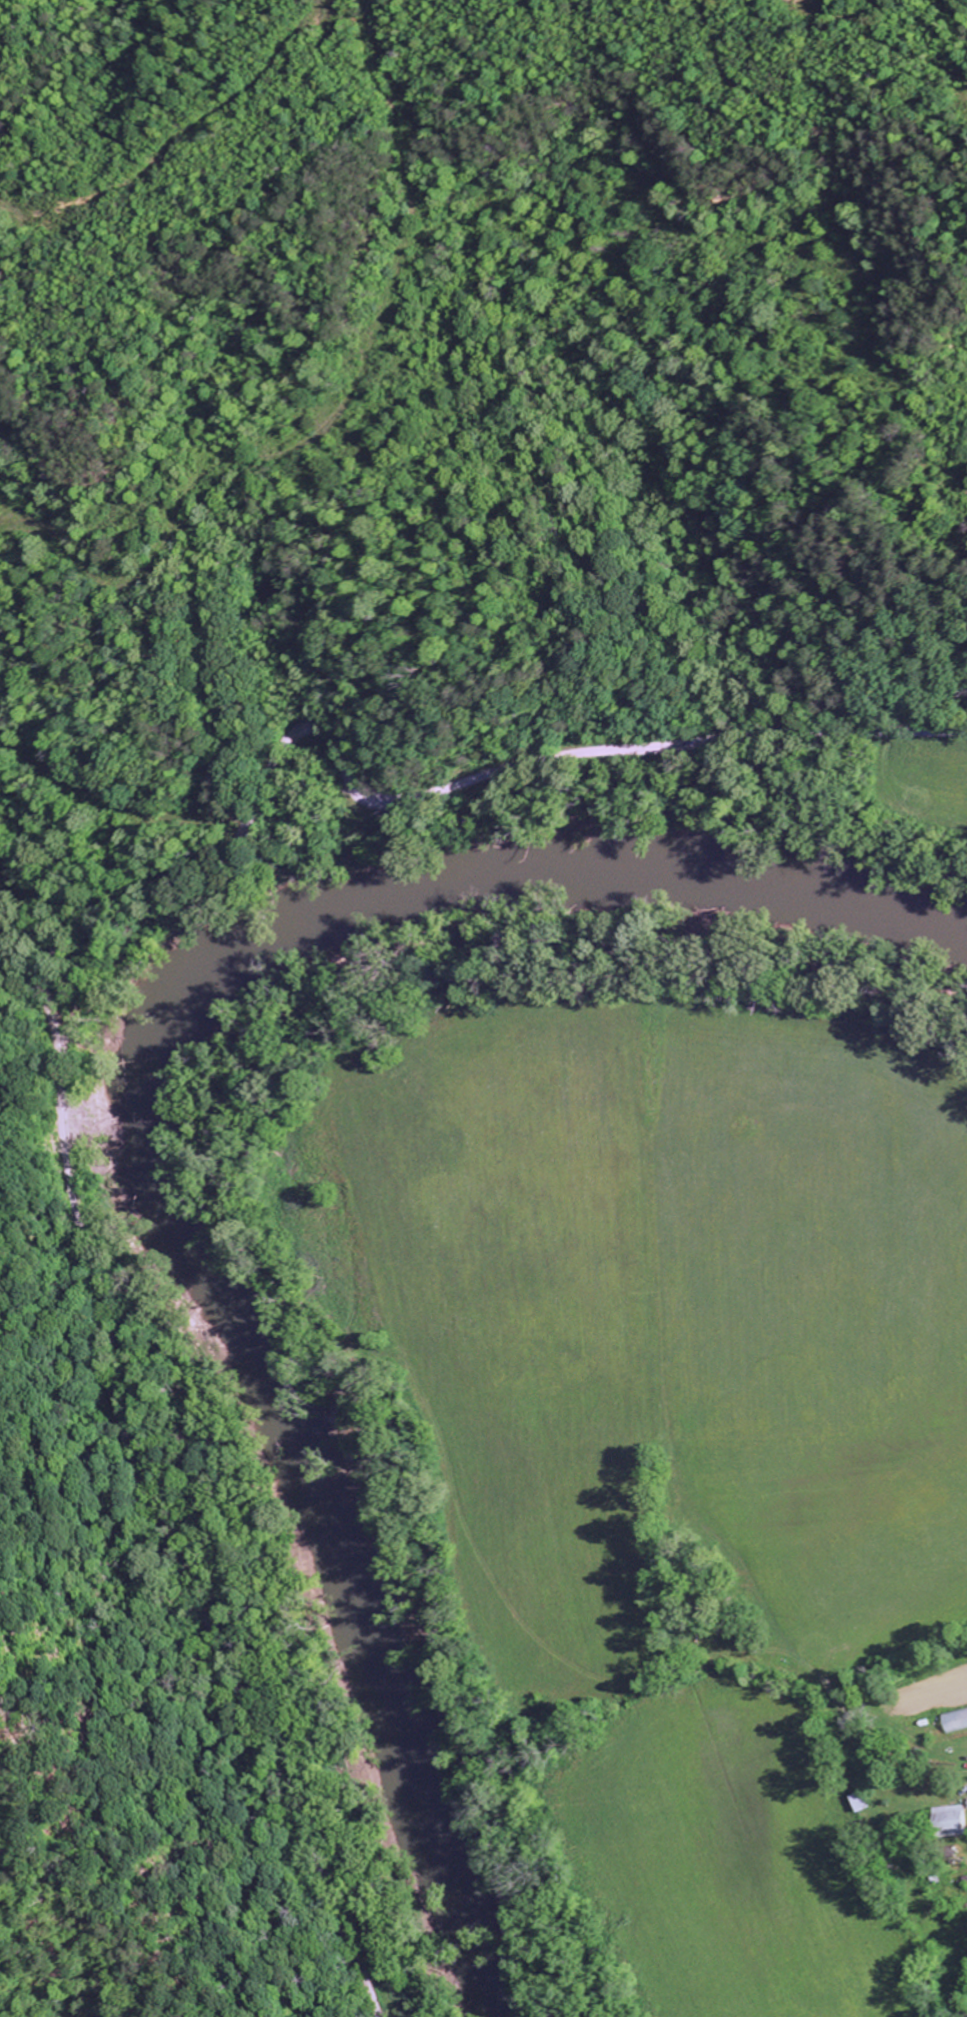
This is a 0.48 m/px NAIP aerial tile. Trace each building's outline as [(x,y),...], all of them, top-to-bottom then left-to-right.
[(949,1731),(966,1728),(966,1710),(945,1714),(949,1731)] [(943,1807),(943,1837),(966,1837),(966,1807),(943,1807)]
